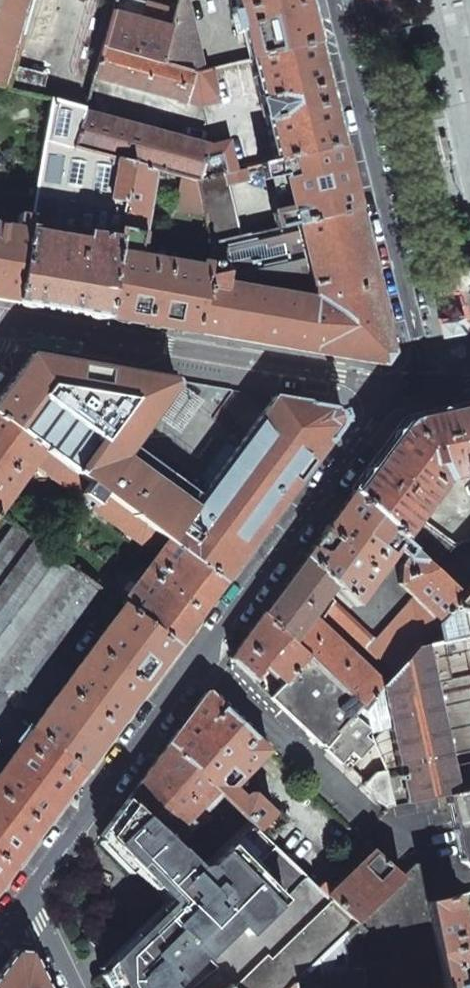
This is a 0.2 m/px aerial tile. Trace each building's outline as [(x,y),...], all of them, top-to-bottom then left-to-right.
[(8,89),(15,67),(33,0),(0,0),(0,87),(8,89)] [(133,0),(115,0),(112,13),(171,30),(172,28),(171,20),(174,11),(133,0)] [(172,28),(171,30),(161,63),(195,72),(204,70),(188,0),(177,0),(171,20),(172,28)] [(236,7),(231,8),(232,14),(231,14),(235,29),(236,28),(237,33),(242,32),(249,60),(318,43),(308,0),(234,0),(236,7)] [(112,13),(103,46),(161,63),(171,30),(112,13)] [(318,43),(249,60),(274,162),(342,145),(329,88),(318,43)] [(103,46),(94,77),(187,102),(187,99),(195,72),(161,63),(103,46)] [(15,67),(8,89),(40,98),(46,76),(15,67)] [(216,67),(211,69),(214,81),(219,80),(216,67)] [(195,72),(187,99),(201,103),(218,99),(214,81),(211,69),(204,70),(195,72)] [(31,218),(29,231),(87,241),(88,233),(119,238),(121,228),(131,163),(74,148),(83,114),(85,109),(52,101),(31,218)] [(74,148),(131,163),(157,170),(181,176),(197,180),(209,148),(83,114),(74,148)] [(209,148),(197,180),(225,173),(235,171),(228,144),(211,148),(209,148)] [(262,165),(260,165),(264,181),(283,176),(290,209),(271,213),(275,229),(296,224),(358,209),(350,174),(342,145),(274,162),(269,163),(262,165)] [(157,170),(131,163),(121,228),(146,232),(157,170)] [(235,171),(225,173),(228,185),(246,181),(248,185),(259,182),(255,166),(235,171)] [(204,213),(210,244),(239,238),(233,210),(228,185),(225,173),(197,180),(204,213)] [(197,180),(181,176),(176,208),(204,213),(197,180)] [(206,277),(198,333),(293,350),(384,365),(393,353),(376,281),(358,209),(296,224),(313,295),(206,277)] [(17,302),(29,231),(31,218),(19,215),(16,229),(0,226),(0,300),(17,302)] [(207,268),(206,277),(313,295),(296,224),(275,229),(239,238),(210,244),(207,263),(207,268)] [(146,232),(121,228),(119,238),(117,252),(142,257),(146,232)] [(29,231),(17,302),(62,310),(106,318),(117,252),(119,238),(88,233),(87,241),(29,231)] [(117,252),(106,318),(154,326),(198,333),(206,277),(207,268),(207,263),(201,262),(200,267),(142,257),(117,252)] [(438,269),(429,271),(434,290),(443,288),(438,269)] [(31,355),(0,395),(0,417),(88,482),(79,494),(80,495),(85,498),(94,505),(103,492),(160,534),(167,540),(192,507),(187,503),(169,490),(178,479),(149,457),(141,468),(123,455),(178,380),(31,355)] [(334,407),(273,397),(246,433),(237,445),(192,507),(167,540),(224,582),(340,426),(341,422),(341,416),(341,414),(337,409),(334,407)] [(255,401),(237,426),(246,433),(273,397),(272,397),(262,397),(259,398),(255,401)] [(443,478),(469,473),(469,406),(439,413),(414,418),(408,420),(403,423),(399,429),(374,462),(351,493),(398,538),(443,478)] [(0,417),(0,511),(35,463),(48,473),(47,473),(79,497),(80,495),(79,494),(88,482),(0,417)] [(160,534),(103,492),(94,505),(91,507),(140,543),(152,545),(160,534)] [(305,556),(333,582),(357,605),(396,549),(405,557),(411,549),(402,542),(398,538),(351,493),(327,526),(305,556)] [(94,505),(85,498),(81,502),(90,509),(91,507),(94,505)] [(469,540),(453,546),(419,520),(402,542),(411,549),(460,598),(469,586),(469,540)] [(98,587),(56,556),(13,525),(0,544),(0,690),(23,690),(98,587)] [(224,582),(167,540),(150,563),(148,562),(146,566),(148,567),(121,604),(123,605),(177,645),(203,610),(224,582)] [(398,584),(414,599),(438,622),(460,598),(411,549),(405,557),(400,564),(398,584)] [(360,708),(362,710),(364,708),(382,687),(408,658),(382,634),(374,644),(332,602),(316,624),(308,616),(333,582),(305,556),(280,590),(262,614),(307,657),(360,708)] [(117,585),(110,580),(102,590),(110,595),(117,585)] [(384,807),(446,793),(469,788),(469,586),(460,598),(438,622),(408,658),(382,687),(401,775),(389,778),(387,770),(375,772),(366,782),(364,780),(362,784),(363,787),(384,807)] [(408,658),(438,622),(414,599),(382,634),(408,658)] [(123,605),(32,728),(87,768),(134,703),(177,645),(123,605)] [(230,659),(252,681),(257,675),(261,678),(264,673),(260,670),(266,665),(284,681),(307,657),(262,614),(245,638),(230,659)] [(284,683),(269,698),(320,746),(321,745),(325,748),(335,737),(360,708),(307,657),(284,681),(284,683)] [(219,793),(251,824),(258,830),(273,814),(252,793),(247,793),(243,797),(233,787),(268,750),(207,692),(205,693),(167,743),(219,793)] [(324,749),(346,771),(350,771),(352,769),(351,768),(368,748),(360,741),(369,730),(359,722),(369,715),(364,708),(362,710),(360,708),(335,737),(324,749)] [(87,768),(32,728),(22,742),(0,772),(0,886),(33,841),(87,768)] [(127,798),(175,844),(192,826),(194,825),(188,819),(200,807),(203,810),(219,793),(167,743),(145,774),(127,798)] [(446,793),(461,861),(469,867),(469,788),(446,793)] [(106,987),(172,987),(171,987),(202,956),(218,971),(194,987),(229,987),(232,986),(234,987),(288,987),(293,983),(355,923),(310,880),(258,830),(251,824),(202,873),(174,845),(175,844),(127,798),(110,822),(100,836),(134,871),(138,867),(173,902),(100,975),(106,987)] [(310,880),(355,923),(402,877),(373,850),(359,837),(340,855),(345,859),(332,873),(325,866),(310,880)] [(294,987),(444,987),(425,903),(417,864),(414,864),(402,877),(355,923),(293,983),(294,987)] [(458,983),(455,967),(462,965),(469,956),(467,947),(468,947),(466,934),(464,934),(457,905),(466,903),(469,923),(469,893),(425,903),(444,987),(469,987),(469,981),(458,983)] [(0,970),(0,987),(48,987),(30,951),(15,950),(0,970)]
